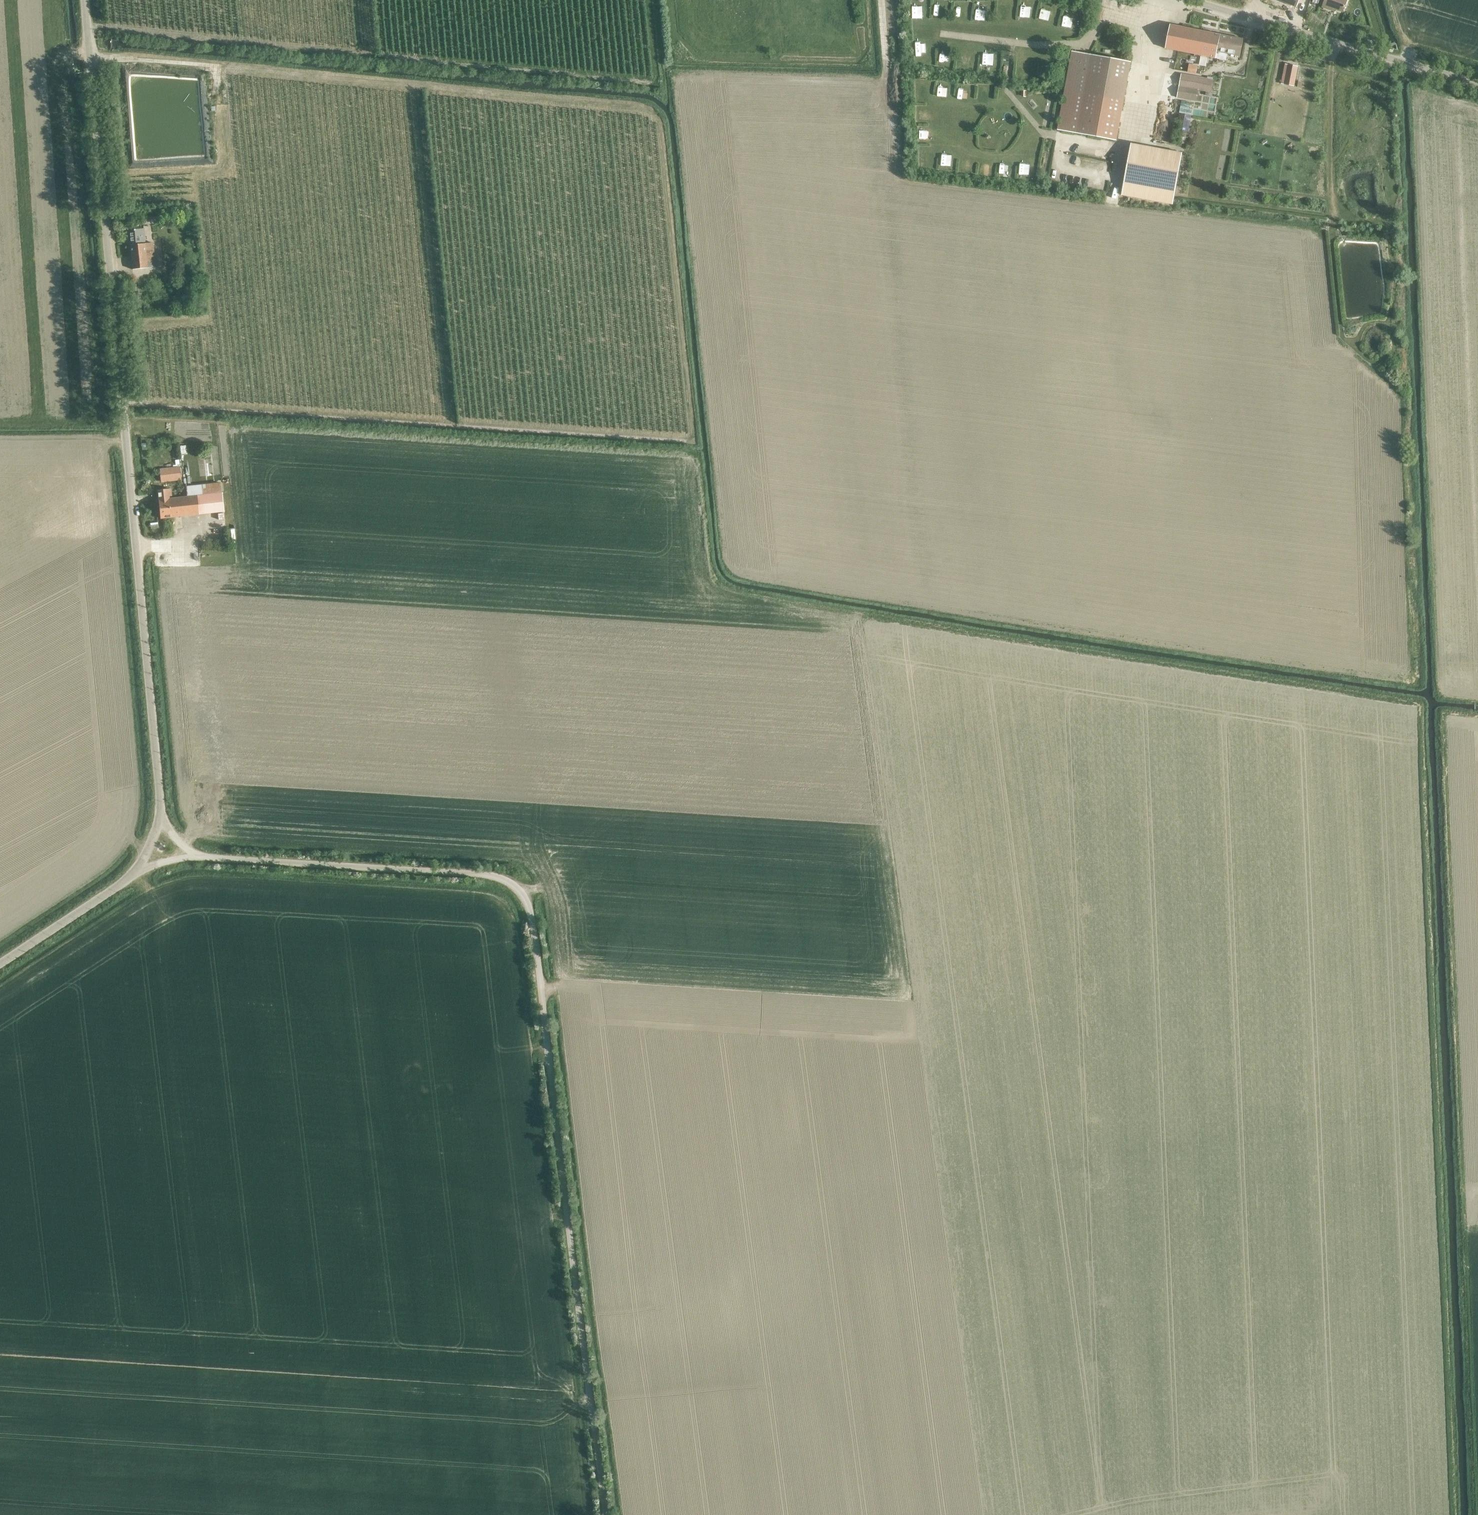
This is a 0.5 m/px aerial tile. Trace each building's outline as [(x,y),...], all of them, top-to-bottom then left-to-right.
[(1346,0),(1323,0),(1321,7),(1330,10),(1331,8),(1342,12),(1346,0)] [(1165,48),(1215,58),(1226,60),(1227,54),(1238,56),(1241,39),(1170,24),(1165,48)] [(1116,141),(1123,101),(1131,62),(1071,51),(1057,130),(1116,141)] [(1294,86),(1297,66),(1285,64),(1281,83),(1294,86)] [(1210,92),(1212,80),(1164,71),(1158,107),(1173,109),(1175,96),(1193,99),(1195,89),(1210,92)] [(1130,143),(1121,195),(1173,204),(1182,153),(1130,143)] [(143,228),(128,230),(132,269),(155,267),(153,243),(144,244),(143,228)] [(161,469),(159,469),(161,481),(166,480),(181,479),(179,467),(161,469)] [(223,512),(222,493),(221,483),(186,487),(187,497),(169,498),(168,496),(171,496),(170,489),(157,490),(160,518),(223,512)]
